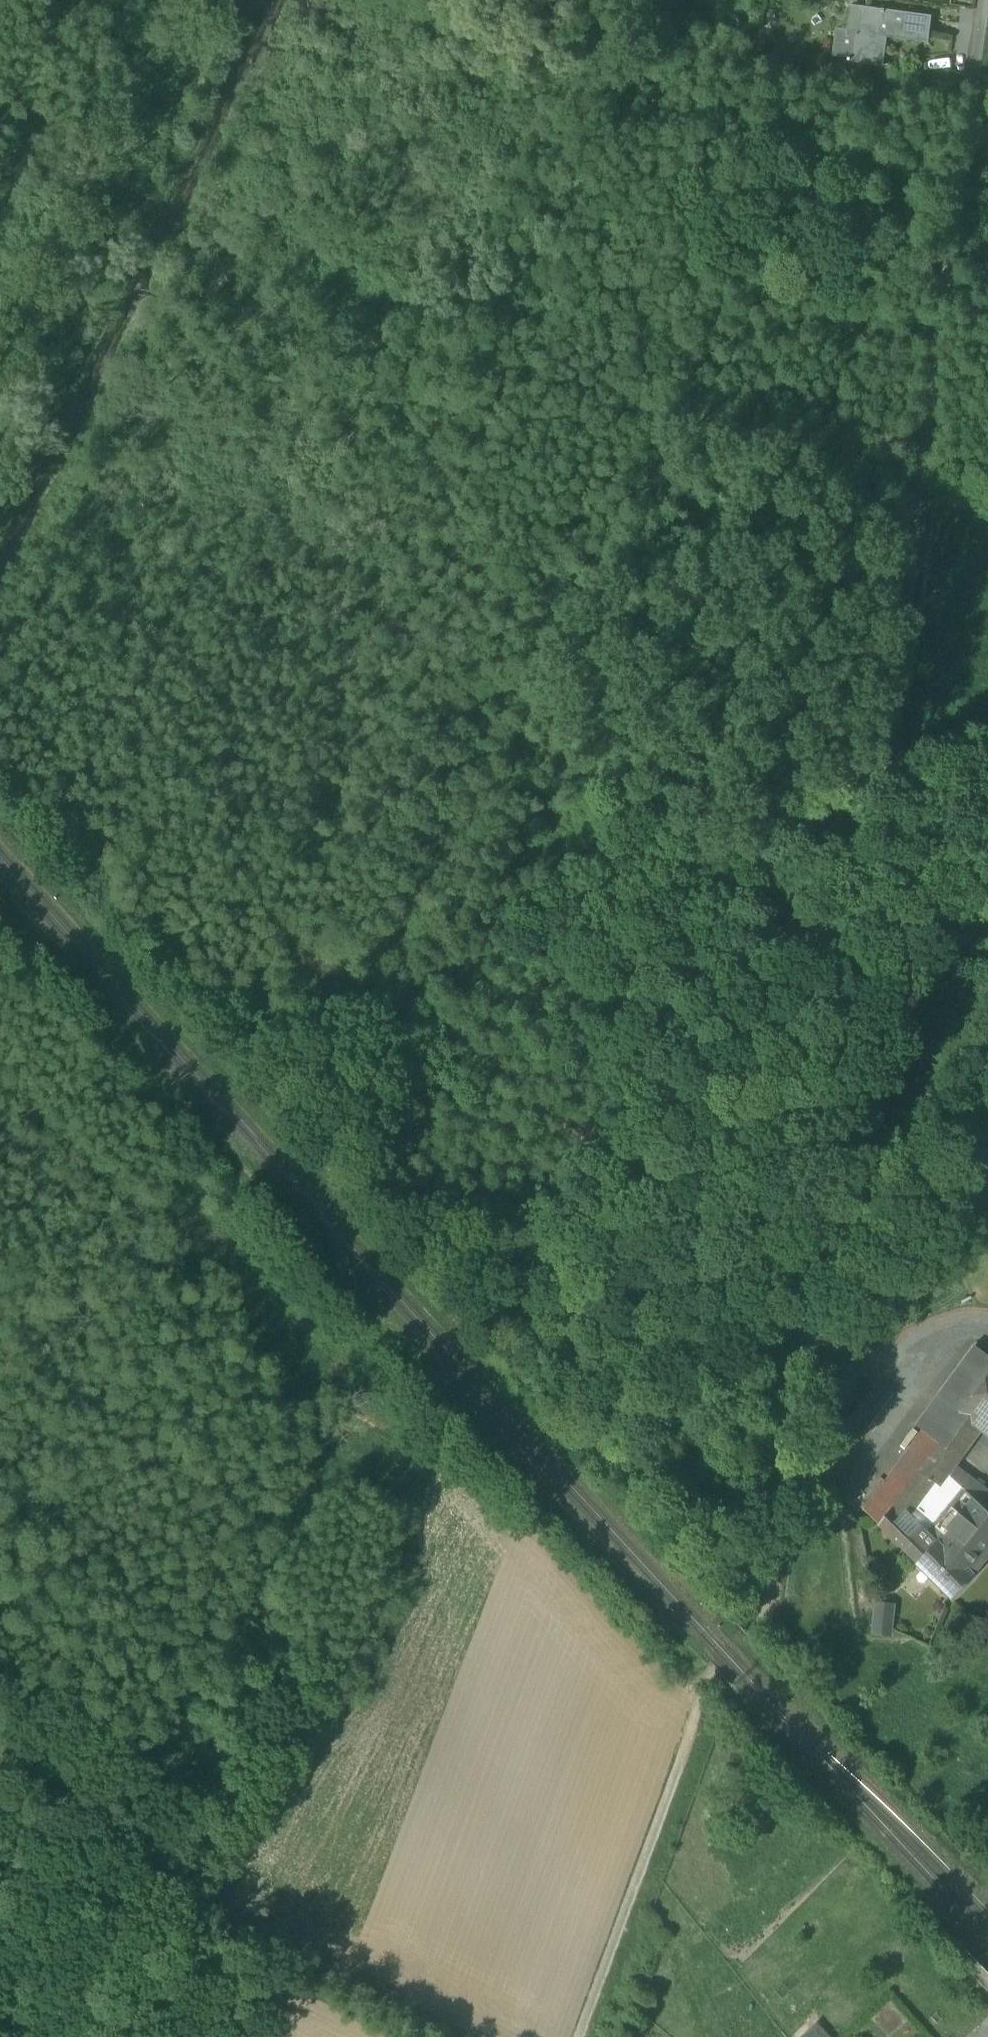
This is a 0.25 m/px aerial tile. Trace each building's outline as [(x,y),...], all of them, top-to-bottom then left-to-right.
[(852,62),(876,66),(881,36),(923,43),(926,20),(851,9),(847,30),(857,32),(853,60),(852,62)] [(857,32),(847,30),(837,29),(833,57),(853,60),(857,32)] [(924,1432),(923,1433),(925,1434),(947,1404),(984,1354),(976,1347),(917,1427),(924,1432)] [(947,1404),(983,1430),(987,1434),(987,1357),(984,1354),(947,1404)] [(956,1468),(983,1430),(947,1404),(925,1434),(923,1433),(886,1483),(880,1478),(860,1506),(917,1562),(937,1537),(967,1561),(975,1551),(986,1559),(987,1556),(987,1492),(956,1468)] [(916,1563),(951,1597),(973,1575),(986,1559),(975,1551),(967,1561),(937,1537),(917,1562),(916,1563)] [(880,1635),(891,1636),(894,1607),(877,1605),(874,1633),(874,1634),(880,1634),(880,1635)] [(817,2022),(800,2036),(831,2036),(817,2022)]
